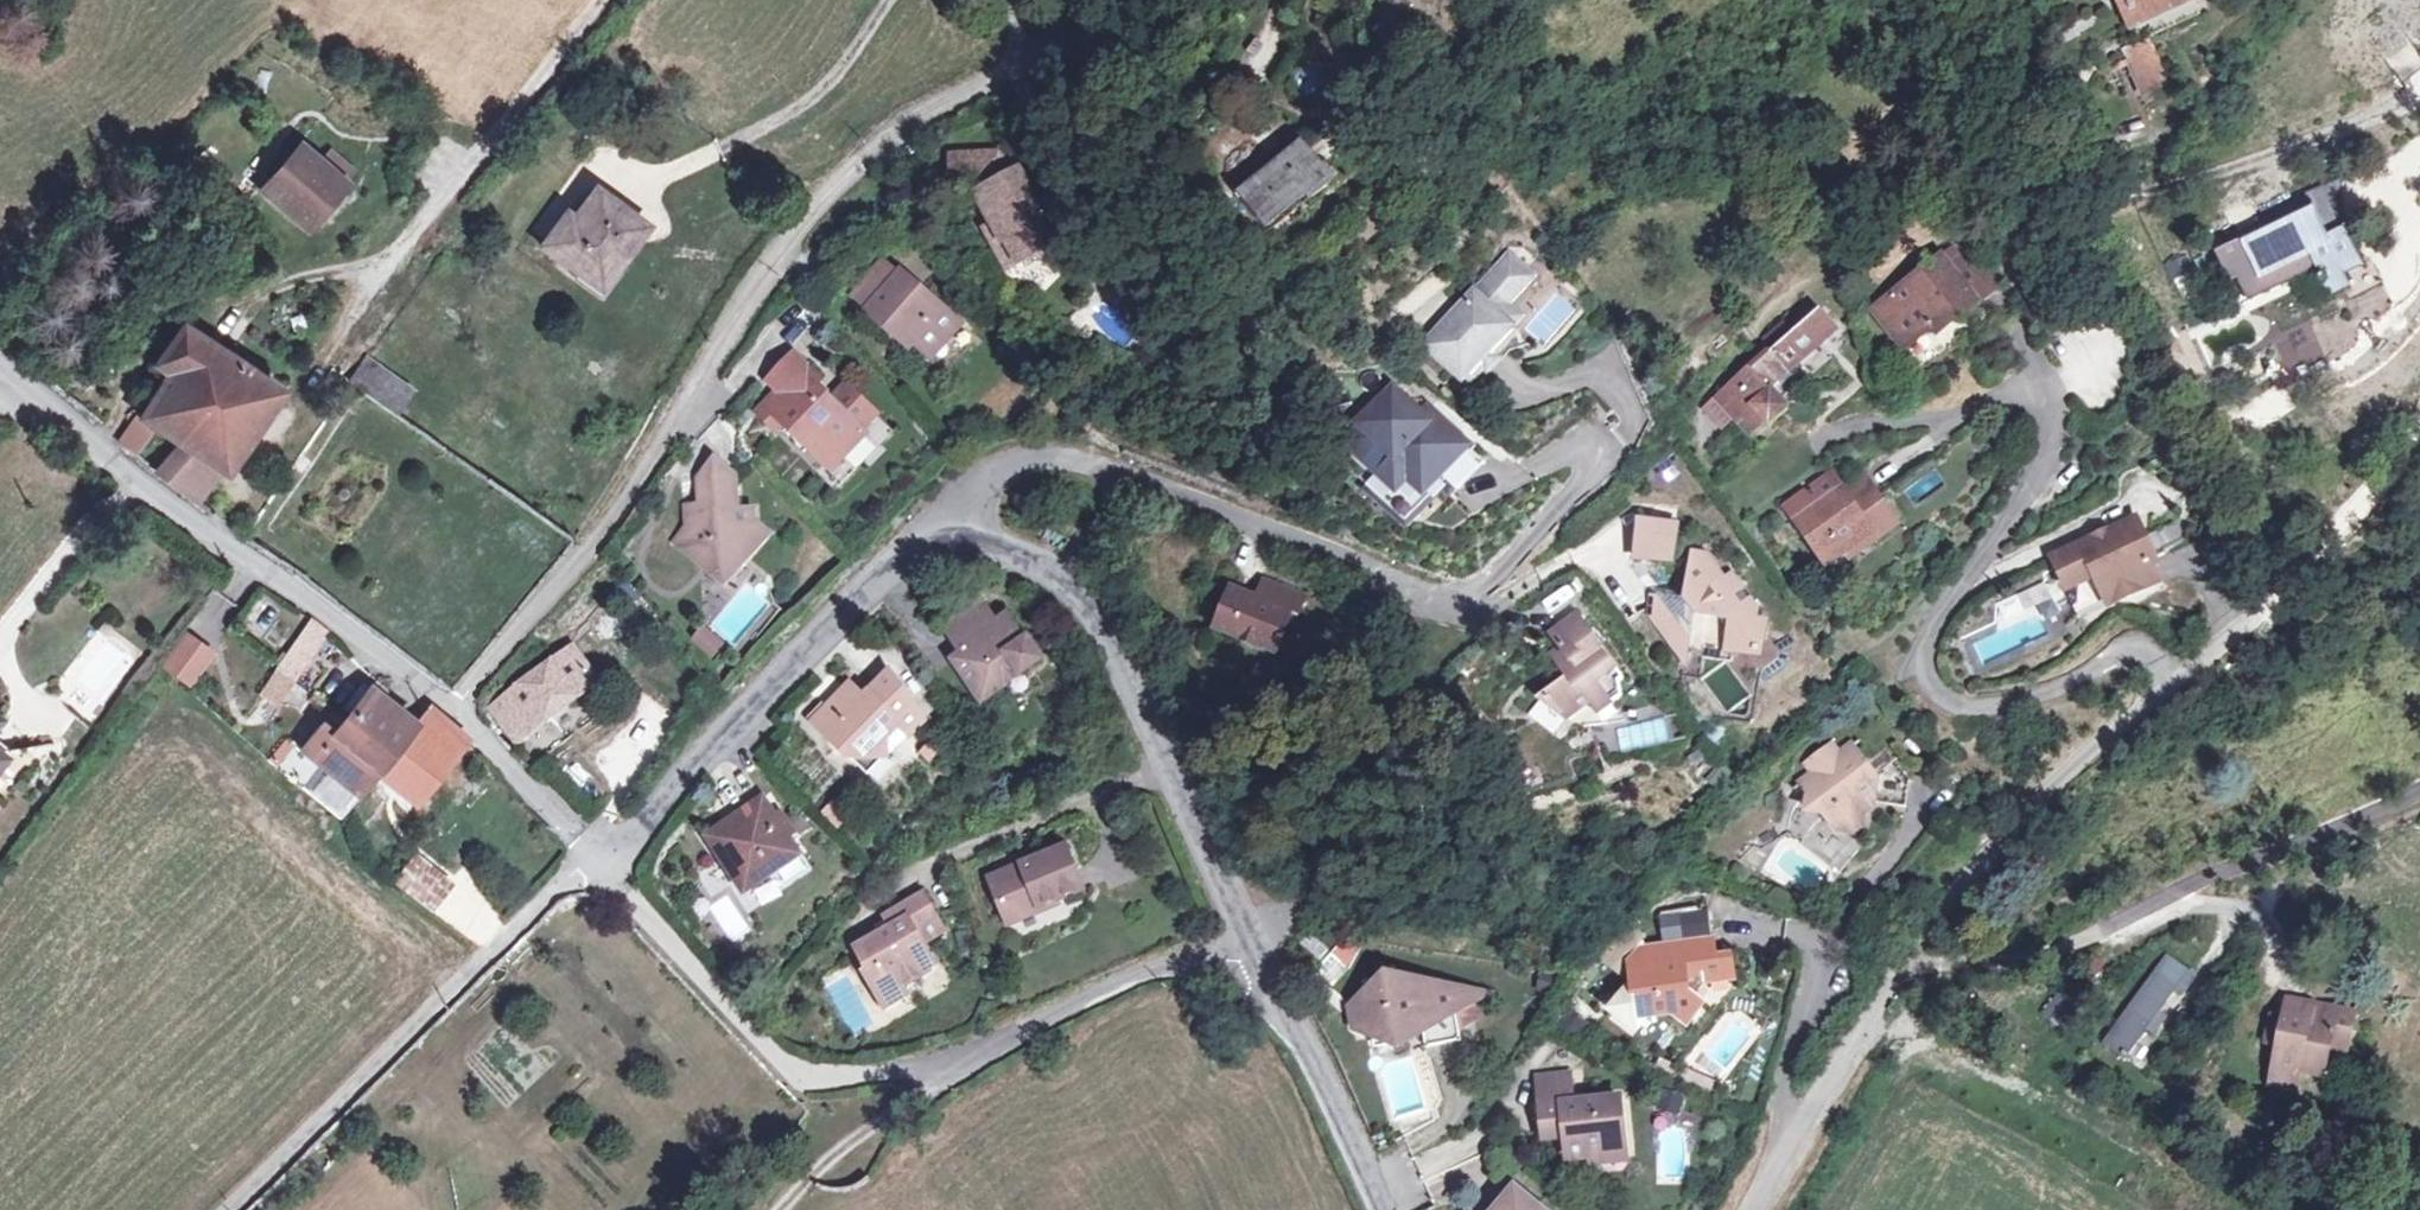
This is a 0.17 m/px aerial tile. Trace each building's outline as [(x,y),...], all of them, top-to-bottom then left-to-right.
[(2142,20),(2135,23),(2142,39),(2122,48),(2143,93),(2171,80),(2152,36),(2206,12),(2201,0),(2133,0),(2142,20)] [(1058,77),(1049,72),(1040,87),(1050,93),(1058,77)] [(1040,87),(1037,93),(1047,99),(1050,93),(1040,87)] [(1330,183),(1296,146),(1238,201),(1261,227),(1300,192),(1310,202),(1330,183)] [(312,155),(299,173),(277,202),(323,241),(352,197),(368,174),(343,155),(332,169),(312,155)] [(975,213),(971,217),(989,244),(1004,266),(991,273),(997,284),(1003,292),(1033,276),(1052,293),(1068,274),(1056,262),(1041,235),(1037,237),(1014,194),(1007,198),(991,174),(946,176),(947,212),(973,209),(975,213)] [(584,211),(576,206),(552,242),(599,274),(611,256),(625,265),(655,219),(602,184),(584,211)] [(2313,214),(2214,256),(2227,289),(2236,286),(2247,310),(2318,281),(2331,310),(2351,302),(2347,290),(2367,282),(2344,230),(2324,240),(2313,214)] [(989,244),(977,251),(991,273),(1004,266),(989,244)] [(1965,274),(1949,254),(1870,317),(1902,357),(1949,320),(1956,327),(1976,309),(1958,288),(1979,269),(1976,265),(1965,274)] [(2171,280),(2191,271),(2184,254),(2163,263),(2171,280)] [(625,265),(611,256),(599,274),(612,283),(625,265)] [(917,282),(900,265),(864,300),(881,317),(917,282)] [(1979,269),(1958,288),(1976,309),(1998,291),(1979,269)] [(1504,270),(1422,363),(1462,398),(1484,372),(1507,345),(1506,344),(1489,329),(1500,316),(1525,288),(1504,270)] [(919,280),(917,282),(881,317),(879,318),(901,341),(907,336),(939,369),(974,335),(919,280)] [(1500,316),(1489,329),(1506,344),(1517,331),(1500,316)] [(1833,339),(1814,318),(1768,361),(1787,382),(1833,339)] [(169,345),(185,358),(140,414),(132,409),(113,432),(138,451),(159,425),(178,438),(158,467),(196,497),(216,467),(228,475),(280,394),(266,383),(279,366),(248,344),(236,358),(187,325),(169,345)] [(774,391),(752,410),(770,430),(777,424),(811,462),(825,450),(836,462),(860,441),(857,438),(874,423),(831,375),(819,387),(792,355),(764,380),(774,391)] [(1768,361),(1748,379),(1767,401),(1787,382),(1768,361)] [(422,387),(382,363),(365,387),(405,414),(422,387)] [(1505,365),(1484,372),(1462,398),(1470,405),(1505,365)] [(1748,379),(1717,409),(1705,420),(1725,442),(1737,430),(1749,443),(1765,428),(1769,432),(1784,418),(1767,401),(1748,379)] [(1389,407),(1342,459),(1375,490),(1387,477),(1420,508),(1462,461),(1431,432),(1424,439),(1389,407)] [(1375,490),(1364,503),(1403,539),(1443,495),(1454,505),(1480,477),(1462,461),(1420,508),(1387,477),(1375,490)] [(721,481),(701,469),(685,485),(721,481)] [(692,523),(678,525),(681,542),(673,555),(723,588),(743,564),(738,552),(751,550),(762,536),(748,528),(745,513),(729,516),(721,481),(685,485),(691,514),(692,523)] [(1876,504),(1863,487),(1843,502),(1855,519),(1876,504)] [(1832,488),(1785,523),(1828,580),(1849,563),(1872,546),(1877,553),(1900,535),(1876,504),(1855,519),(1843,502),(1832,488)] [(691,514),(676,516),(678,525),(692,523),(691,514)] [(2146,519),(2062,557),(2077,591),(2105,578),(2116,605),(2117,607),(2169,585),(2151,546),(2157,543),(2146,519)] [(1689,531),(1649,527),(1647,564),(1685,569),(1689,531)] [(1877,553),(1872,546),(1849,563),(1857,573),(1879,555),(1877,553)] [(1708,562),(1700,610),(1708,620),(1725,622),(1719,667),(1739,670),(1745,672),(1747,663),(1760,664),(1776,653),(1780,631),(1770,630),(1772,621),(1746,585),(1739,590),(1721,564),(1708,562)] [(2077,591),(2075,592),(2087,618),(2116,605),(2105,578),(2077,591)] [(290,604),(265,586),(230,639),(255,656),(290,604)] [(1229,625),(1221,622),(1209,654),(1269,677),(1283,643),(1288,645),(1298,619),(1257,604),(1250,621),(1233,615),(1229,625)] [(1667,605),(1665,618),(1688,649),(1705,636),(1708,620),(1700,610),(1667,605)] [(973,607),(939,631),(953,651),(944,659),(976,706),(1039,660),(1021,637),(1013,644),(1000,623),(989,630),(973,607)] [(274,710),(329,630),(307,615),(252,695),(274,710)] [(1575,655),(1567,669),(1580,688),(1552,707),(1581,725),(1611,721),(1633,704),(1631,689),(1635,685),(1591,624),(1566,642),(1575,655)] [(712,657),(723,642),(700,625),(689,640),(712,657)] [(185,688),(213,652),(183,630),(156,666),(185,688)] [(602,680),(575,643),(476,700),(491,716),(502,711),(507,720),(520,713),(526,724),(602,680)] [(849,679),(801,721),(845,764),(869,743),(877,735),(891,725),(909,738),(922,720),(887,668),(861,693),(849,679)] [(400,713),(355,679),(314,732),(302,724),(282,751),(340,796),(352,779),(400,713)] [(413,695),(400,713),(352,779),(373,796),(387,808),(455,742),(413,695)] [(869,743),(845,764),(861,781),(890,750),(877,735),(869,743)] [(1824,782),(1811,792),(1818,801),(1828,802),(1836,813),(1834,821),(1847,837),(1871,840),(1874,815),(1888,808),(1918,813),(1922,786),(1893,752),(1874,767),(1861,752),(1849,761),(1839,750),(1815,770),(1824,782)] [(1523,787),(1540,783),(1536,763),(1519,766),(1523,787)] [(1828,802),(1818,801),(1818,818),(1834,821),(1836,813),(1828,802)] [(757,808),(698,842),(732,897),(791,863),(781,846),(785,843),(772,817),(764,820),(757,808)] [(1062,849),(987,877),(1001,918),(1041,904),(1040,899),(1075,886),(1062,849)] [(388,879),(428,913),(453,883),(414,850),(388,879)] [(877,928),(841,942),(850,964),(846,965),(859,999),(885,989),(882,978),(898,971),(915,965),(907,943),(924,935),(911,901),(887,910),(895,931),(880,936),(877,928)] [(887,910),(873,916),(877,928),(880,936),(895,931),(887,910)] [(1727,946),(1725,925),(1724,923),(1695,927),(1696,929),(1681,931),(1684,952),(1727,946)] [(1663,977),(1661,961),(1661,949),(1646,938),(1621,972),(1650,995),(1663,977)] [(1323,940),(1317,947),(1332,962),(1339,955),(1323,940)] [(1661,961),(1663,977),(1650,995),(1650,1003),(1642,1004),(1627,1024),(1650,1043),(1665,1026),(1669,1029),(1690,1026),(1704,1036),(1720,1014),(1711,1006),(1718,996),(1751,992),(1748,967),(1730,968),(1728,952),(1661,961)] [(1356,970),(1341,957),(1325,974),(1339,987),(1356,970)] [(1364,999),(1345,1003),(1350,1025),(1369,1020),(1372,1032),(1393,1025),(1397,1041),(1424,1026),(1427,1040),(1461,1038),(1454,1011),(1448,985),(1431,988),(1429,982),(1414,984),(1413,980),(1405,981),(1404,976),(1380,970),(1382,985),(1362,990),(1364,999)] [(898,971),(882,978),(885,989),(901,983),(898,971)] [(2154,973),(2128,1008),(2104,1041),(2123,1055),(2144,1025),(2152,1030),(2160,1019),(2152,1014),(2172,985),(2154,973)] [(2080,993),(2066,983),(2043,1013),(2057,1024),(2080,993)] [(1485,993),(1448,985),(1454,1011),(1485,993)] [(2354,1014),(2288,1000),(2270,1082),(2296,1088),(2300,1070),(2323,1076),(2332,1035),(2349,1038),(2354,1014)] [(1542,1126),(1566,1124),(1567,1135),(1569,1157),(1595,1154),(1595,1148),(1633,1144),(1627,1094),(1576,1100),(1572,1071),(1536,1077),(1542,1126)] [(1681,1106),(1676,1124),(1696,1129),(1701,1113),(1681,1106)] [(1566,1124),(1542,1126),(1543,1138),(1567,1135),(1566,1124)] [(1595,1148),(1595,1154),(1596,1163),(1635,1159),(1633,1144),(1595,1148)]
